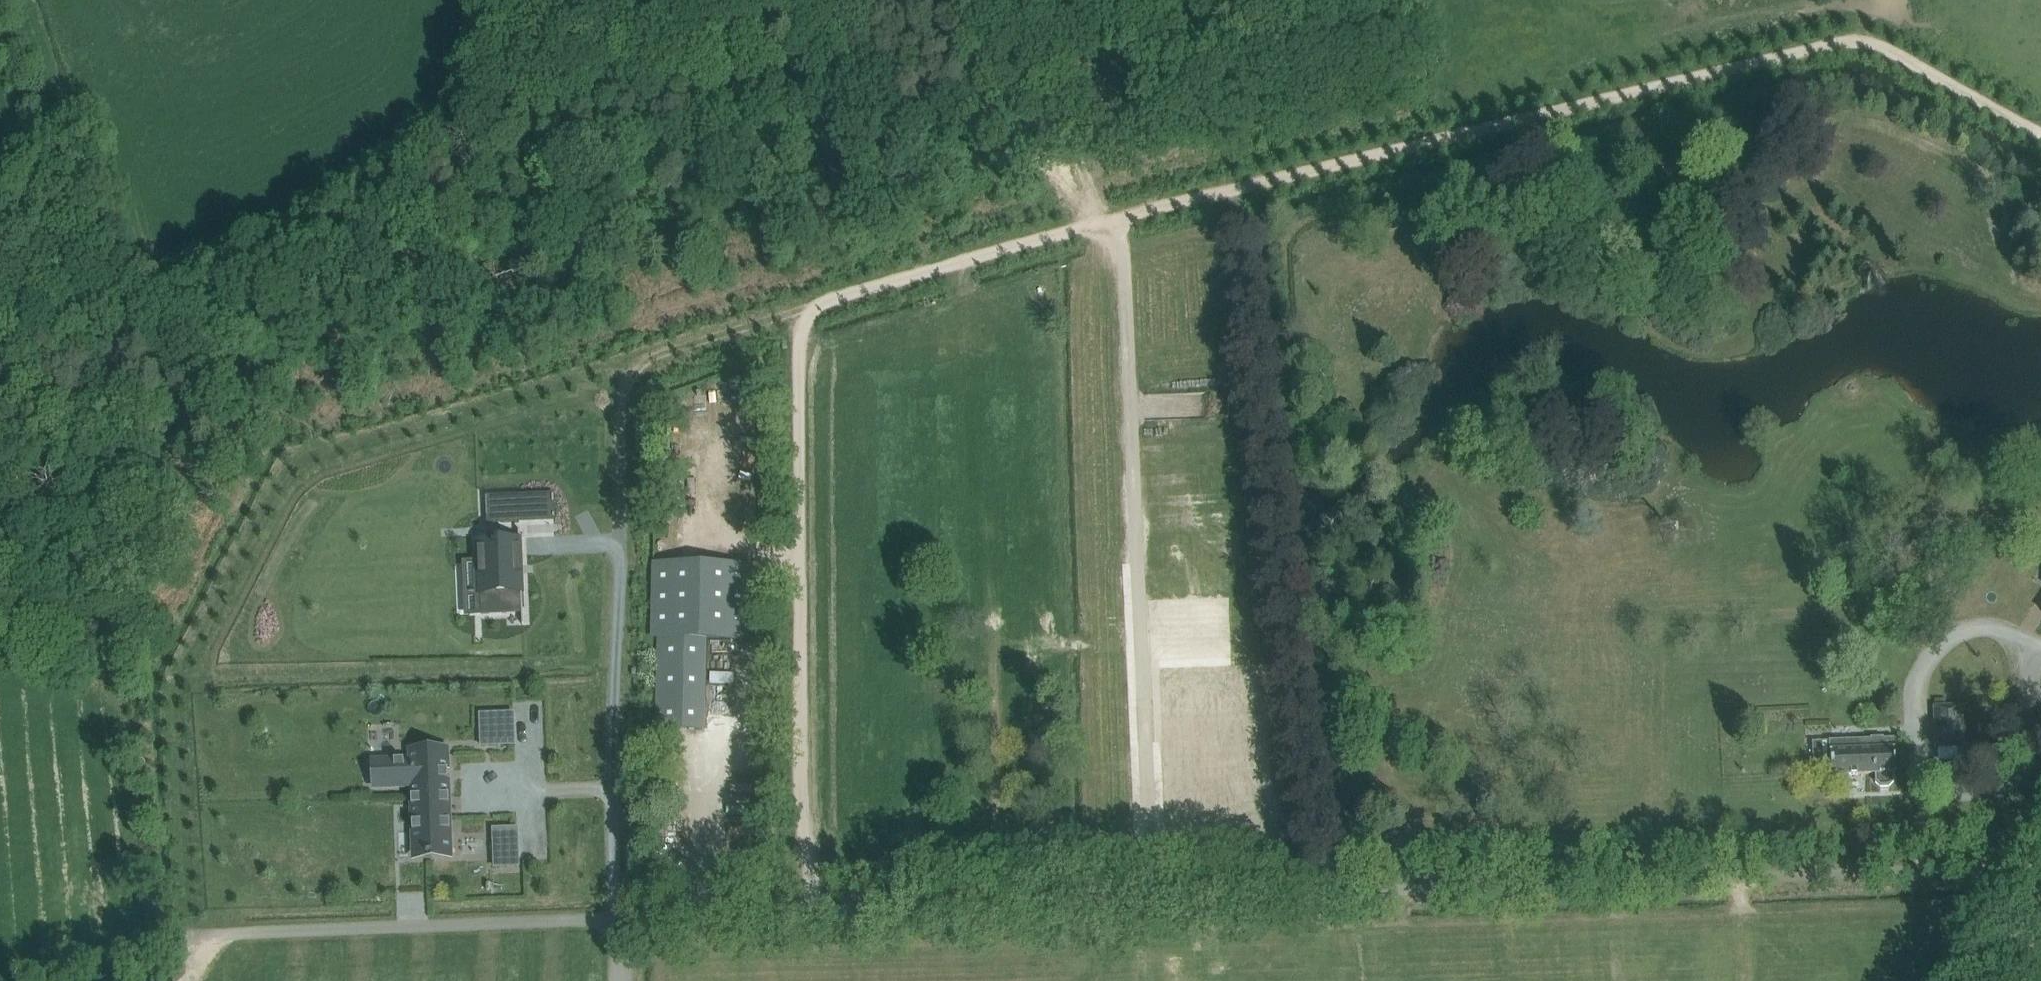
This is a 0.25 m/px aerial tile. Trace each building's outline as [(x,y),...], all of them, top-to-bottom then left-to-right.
[(485,545),(443,546),(445,617),(488,615),(485,545)] [(704,729),(706,637),(752,638),(753,566),(653,564),(652,636),(658,636),(656,728),(704,729)] [(514,720),(481,721),(482,746),(515,744),(514,720)] [(1964,730),(1936,731),(1936,747),(1964,746),(1964,730)] [(1895,748),(1830,751),(1831,775),(1875,774),(1875,782),(1880,787),(1889,786),(1894,781),(1894,773),(1896,773),(1895,748)] [(383,761),(382,761),(383,787),(384,787),(395,786),(412,786),(412,796),(448,794),(448,779),(449,779),(449,778),(448,778),(448,771),(448,770),(447,752),(411,753),(411,760),(394,760),(395,761),(383,761)] [(448,794),(412,796),(413,822),(413,823),(414,830),(413,830),(413,831),(414,831),(414,835),(416,835),(415,832),(427,832),(428,850),(425,850),(425,854),(427,854),(427,856),(433,856),(433,855),(433,854),(446,854),(451,854),(448,794)] [(518,828),(493,829),(495,862),(519,861),(518,828)]
